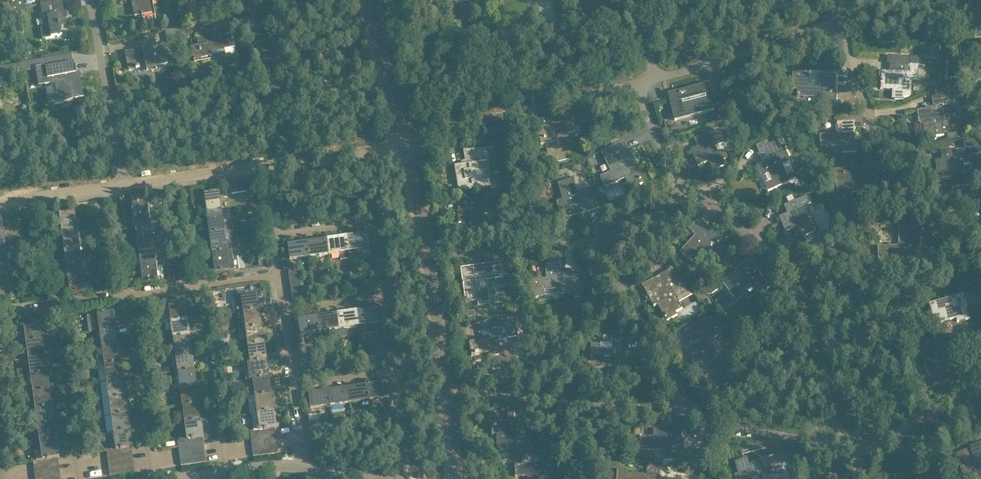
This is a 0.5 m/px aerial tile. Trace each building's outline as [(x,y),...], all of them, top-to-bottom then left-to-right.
[(41,29),(43,39),(53,38),(63,36),(61,26),(65,25),(60,1),(62,0),(61,0),(52,2),(41,4),(43,17),(48,17),(49,25),(47,25),(47,28),(41,29)] [(137,5),(134,5),(134,6),(136,16),(142,14),(143,14),(155,12),(153,0),(136,0),(137,5)] [(179,40),(191,37),(189,26),(177,29),(179,40)] [(168,42),(179,40),(177,29),(166,31),(168,42)] [(936,40),(949,36),(947,29),(934,32),(936,40)] [(199,47),(192,48),(194,61),(212,57),(211,53),(217,52),(217,50),(225,48),(226,56),(237,54),(235,46),(234,46),(233,40),(234,40),(233,36),(232,37),(232,33),(233,33),(223,34),(203,38),(197,39),(199,47)] [(136,51),(126,53),(129,70),(136,69),(137,69),(140,69),(140,68),(147,67),(147,70),(157,68),(156,65),(168,63),(166,56),(172,54),(170,44),(164,45),(153,47),(152,45),(142,47),(143,49),(136,51)] [(939,46),(939,54),(947,55),(945,47),(939,46)] [(58,56),(34,60),(34,61),(36,69),(36,70),(37,72),(38,79),(38,81),(39,86),(40,85),(46,84),(46,85),(51,84),(51,83),(53,83),(56,82),(58,91),(59,95),(60,101),(65,100),(73,99),(73,98),(75,98),(75,99),(84,97),(81,77),(76,78),(75,75),(75,74),(76,73),(74,62),(60,65),(58,56)] [(879,72),(879,77),(881,77),(881,83),(880,89),(892,90),(895,90),(895,99),(895,100),(904,100),(904,98),(910,96),(910,80),(912,80),(916,80),(917,66),(917,59),(910,58),(897,56),(896,64),(895,72),(889,71),(881,71),(881,72),(879,72)] [(809,75),(792,74),(793,90),(797,90),(797,97),(819,98),(819,105),(836,106),(837,92),(835,92),(836,76),(820,75),(819,88),(808,87),(809,75)] [(671,98),(669,98),(675,121),(691,116),(713,111),(716,123),(732,117),(727,105),(714,109),(711,98),(707,83),(706,84),(687,89),(688,92),(685,93),(685,92),(679,93),(679,94),(670,96),(671,98)] [(925,110),(917,110),(919,123),(920,122),(924,122),(926,140),(925,140),(936,139),(936,137),(944,136),(943,128),(945,128),(947,127),(949,126),(949,124),(948,122),(947,120),(945,120),(944,115),(954,114),(955,114),(952,94),(932,96),(932,97),(933,97),(933,98),(934,106),(934,109),(925,110)] [(538,128),(537,128),(541,145),(551,142),(558,141),(559,147),(547,150),(550,162),(550,164),(571,160),(566,135),(566,134),(580,131),(577,118),(566,120),(566,122),(555,125),(554,123),(547,125),(547,126),(538,128)] [(732,118),(723,122),(726,128),(735,124),(732,118)] [(820,135),(820,140),(820,144),(821,144),(832,144),(832,146),(842,146),(842,153),(856,152),(856,146),(855,146),(854,146),(853,134),(855,134),(855,127),(854,127),(853,121),(854,121),(855,121),(837,122),(837,125),(836,125),(836,134),(820,135)] [(698,146),(691,149),(695,161),(696,161),(698,166),(709,162),(711,161),(715,169),(724,166),(718,152),(721,150),(727,148),(725,143),(722,136),(719,130),(703,135),(703,136),(706,143),(698,146)] [(935,161),(938,180),(939,180),(952,178),(953,187),(953,188),(973,185),(972,174),(962,175),(960,161),(963,160),(964,166),(970,165),(971,168),(980,166),(980,149),(973,140),(965,142),(966,148),(967,149),(965,149),(950,151),(951,151),(952,158),(942,160),(935,161)] [(611,172),(600,177),(604,185),(624,176),(625,178),(630,189),(643,183),(638,173),(636,174),(631,163),(633,163),(623,141),(601,151),(611,172)] [(767,141),(756,146),(759,152),(761,155),(763,160),(767,158),(768,161),(764,163),(757,166),(762,177),(763,176),(767,185),(769,188),(770,188),(770,190),(771,190),(790,182),(782,165),(781,163),(782,163),(789,160),(789,161),(790,160),(783,146),(780,147),(777,141),(769,144),(767,141)] [(462,164),(454,165),(459,193),(463,192),(464,193),(466,192),(468,192),(468,190),(473,190),(481,189),(491,188),(489,180),(481,181),(478,162),(487,161),(487,160),(486,160),(484,148),(484,147),(482,148),(470,149),(467,149),(466,149),(468,163),(462,164)] [(836,182),(831,182),(831,190),(836,190),(837,191),(851,190),(852,193),(870,191),(869,179),(870,179),(871,179),(870,172),(869,172),(868,167),(868,166),(860,167),(857,167),(856,167),(857,171),(845,172),(844,168),(834,169),(836,182)] [(557,201),(556,202),(561,220),(571,217),(571,215),(581,212),(582,214),(599,209),(593,188),(592,188),(593,191),(587,192),(586,190),(577,192),(573,179),(558,183),(558,184),(560,184),(566,202),(558,204),(557,201)] [(220,192),(204,194),(206,210),(207,214),(223,212),(222,207),(220,207),(219,201),(221,201),(220,192)] [(469,209),(457,212),(459,222),(458,222),(459,225),(460,225),(462,237),(471,236),(471,235),(476,234),(477,236),(486,234),(485,232),(483,223),(484,223),(483,221),(481,214),(491,212),(491,209),(500,207),(497,196),(467,201),(469,209)] [(787,213),(779,217),(784,228),(786,231),(797,226),(799,225),(804,237),(819,230),(818,230),(807,205),(811,204),(811,203),(810,203),(807,196),(794,201),(789,203),(786,204),(790,212),(787,213)] [(148,202),(132,204),(134,220),(135,224),(150,222),(150,217),(149,211),(148,204),(148,202)] [(223,212),(207,214),(207,218),(209,234),(232,231),(230,218),(231,218),(231,211),(223,212)] [(75,212),(60,214),(62,231),(62,234),(62,235),(63,239),(65,254),(81,252),(89,251),(86,231),(78,232),(77,227),(75,228),(74,222),(77,221),(75,212)] [(695,235),(680,252),(694,264),(709,248),(710,249),(720,258),(721,260),(728,252),(718,244),(723,239),(716,232),(716,233),(714,235),(708,229),(698,220),(689,230),(695,235)] [(150,222),(135,224),(135,228),(137,244),(153,242),(152,233),(151,227),(150,222)] [(919,257),(918,245),(920,245),(920,239),(922,238),(922,226),(898,227),(899,245),(878,246),(878,260),(880,260),(881,268),(903,267),(903,258),(921,258),(921,257),(919,257)] [(260,228),(252,229),(253,237),(261,236),(260,228)] [(232,231),(209,234),(212,250),(212,253),(212,254),(228,252),(235,251),(232,231)] [(370,257),(369,250),(367,234),(347,237),(349,252),(363,251),(364,259),(370,257)] [(350,259),(349,252),(347,237),(328,239),(330,255),(340,254),(341,260),(350,259)] [(310,258),(330,255),(328,239),(308,242),(310,258)] [(36,240),(29,241),(32,257),(39,256),(36,240)] [(0,243),(0,263),(8,262),(16,261),(15,252),(7,253),(6,247),(6,242),(0,243)] [(153,242),(137,244),(140,260),(140,264),(156,262),(155,257),(153,257),(152,251),(154,251),(153,242)] [(290,261),(300,259),(310,258),(308,242),(288,245),(290,261)] [(228,252),(212,254),(213,258),(215,274),(231,272),(239,270),(238,257),(236,258),(235,251),(228,252)] [(81,252),(65,254),(67,270),(68,274),(84,272),(83,267),(82,261),(81,252)] [(662,253),(658,256),(664,264),(668,260),(662,253)] [(266,258),(259,260),(260,267),(267,266),(266,258)] [(976,269),(975,258),(974,258),(974,259),(962,261),(962,262),(960,264),(960,267),(963,268),(963,270),(975,268),(975,269),(976,269)] [(763,280),(755,271),(757,269),(748,259),(734,271),(737,274),(723,284),(735,299),(744,291),(746,293),(750,298),(757,291),(761,295),(771,287),(764,279),(763,280)] [(156,262),(140,264),(141,268),(143,284),(159,282),(157,273),(157,267),(164,266),(169,265),(168,260),(164,261),(156,262)] [(0,263),(0,284),(11,282),(18,281),(17,270),(10,271),(8,262),(0,263)] [(473,266),(461,268),(464,293),(473,291),(474,299),(480,299),(481,306),(490,305),(486,280),(495,279),(503,278),(501,262),(494,263),(493,264),(479,265),(473,266)] [(547,278),(533,280),(534,298),(539,297),(542,297),(543,296),(544,295),(544,294),(544,291),(544,290),(544,288),(555,287),(555,289),(556,292),(556,293),(557,294),(558,294),(562,294),(569,293),(569,295),(570,297),(571,297),(572,298),(575,297),(575,298),(581,297),(581,273),(568,272),(560,271),(559,263),(547,264),(545,264),(545,265),(547,278)] [(656,278),(642,286),(648,296),(649,297),(651,296),(653,299),(651,301),(654,307),(658,304),(664,315),(665,318),(666,318),(667,320),(667,321),(677,315),(676,312),(682,309),(679,302),(676,298),(689,291),(671,269),(656,278)] [(84,272),(68,274),(68,278),(71,294),(86,292),(85,283),(84,277),(84,272)] [(14,302),(13,293),(12,287),(11,282),(0,284),(0,304),(14,302)] [(333,283),(325,284),(327,294),(335,292),(333,283)] [(714,284),(708,288),(712,294),(718,290),(714,284)] [(714,309),(707,298),(703,291),(696,296),(700,302),(703,300),(706,306),(701,309),(705,314),(714,309)] [(727,305),(721,297),(716,302),(723,312),(746,293),(744,291),(735,299),(727,305)] [(241,295),(234,296),(237,313),(241,313),(244,312),(260,310),(259,302),(258,294),(258,293),(249,294),(245,294),(245,295),(242,295),(241,295)] [(950,298),(929,304),(935,324),(956,319),(957,322),(968,319),(965,307),(967,307),(965,300),(964,300),(962,295),(962,294),(950,298)] [(167,315),(163,316),(164,323),(165,322),(171,322),(188,319),(186,311),(185,303),(186,303),(186,302),(176,303),(173,303),(173,304),(168,304),(169,305),(170,315),(169,315),(169,314),(167,314),(167,315)] [(219,302),(212,303),(214,316),(223,315),(223,314),(223,310),(220,311),(219,302)] [(377,308),(357,311),(360,327),(359,327),(360,334),(361,334),(380,331),(380,332),(379,324),(377,308)] [(242,321),(238,321),(239,330),(246,329),(263,327),(262,327),(261,319),(260,310),(261,310),(260,310),(244,312),(241,313),(242,321)] [(357,311),(338,314),(340,330),(341,337),(347,336),(346,329),(351,328),(359,327),(360,327),(357,311)] [(102,314),(93,315),(96,332),(100,332),(100,331),(117,329),(115,321),(114,313),(115,313),(115,312),(105,313),(102,313),(102,314)] [(333,314),(318,316),(320,332),(320,333),(321,339),(330,337),(329,331),(340,330),(338,314),(337,314),(333,314)] [(318,316),(298,319),(300,335),(312,333),(320,332),(318,316)] [(691,327),(685,330),(692,343),(685,347),(699,371),(720,358),(709,341),(718,336),(714,329),(716,328),(709,317),(705,318),(692,326),(691,327)] [(171,322),(165,322),(166,330),(172,329),(173,334),(174,338),(173,338),(190,336),(189,328),(188,320),(188,319),(171,322)] [(483,339),(469,342),(471,354),(472,354),(475,353),(475,354),(479,354),(479,353),(492,351),(495,369),(512,366),(509,346),(501,348),(499,340),(518,337),(518,334),(515,320),(501,322),(502,325),(491,327),(491,328),(492,338),(483,339)] [(28,324),(24,325),(26,337),(27,341),(26,341),(26,342),(44,339),(43,339),(42,331),(41,323),(41,322),(32,324),(32,323),(28,324)] [(246,329),(239,330),(240,339),(247,338),(248,341),(248,345),(248,346),(265,344),(265,343),(264,335),(262,327),(263,327),(246,329)] [(102,342),(95,343),(96,349),(102,348),(103,348),(119,346),(118,338),(117,329),(100,331),(100,332),(102,342)] [(190,336),(173,338),(173,339),(174,339),(175,351),(176,355),(175,355),(176,355),(193,353),(192,353),(191,345),(190,337),(190,336)] [(44,339),(26,342),(27,342),(28,354),(29,358),(29,359),(46,356),(45,356),(44,348),(43,340),(44,340),(44,339)] [(626,356),(626,343),(613,343),(613,350),(601,350),(601,343),(591,344),(591,356),(591,366),(613,365),(613,375),(627,375),(627,368),(625,368),(624,356),(626,356)] [(265,344),(248,346),(251,362),(250,363),(251,363),(268,361),(267,360),(266,352),(265,344)] [(104,356),(98,356),(99,366),(104,365),(105,365),(122,363),(122,362),(121,363),(120,354),(119,346),(103,348),(102,348),(102,349),(103,349),(104,356)] [(928,376),(917,381),(921,391),(925,390),(942,382),(942,384),(943,383),(944,384),(951,381),(950,380),(954,378),(954,377),(954,378),(950,370),(949,370),(947,367),(949,367),(944,356),(944,355),(934,359),(933,357),(930,352),(926,354),(921,356),(925,364),(923,365),(928,376)] [(175,355),(172,356),(174,373),(175,372),(178,372),(195,370),(193,361),(192,353),(193,353),(176,355),(175,355)] [(374,359),(370,359),(371,364),(385,362),(384,355),(374,357),(374,359)] [(23,370),(17,371),(18,377),(31,375),(48,373),(47,365),(45,357),(46,357),(46,356),(29,359),(30,369),(23,370)] [(250,363),(244,364),(246,381),(253,380),(270,377),(269,377),(268,369),(267,361),(268,361),(251,363),(250,363)] [(105,365),(104,365),(105,366),(105,365),(107,382),(124,380),(124,379),(122,371),(121,363),(122,363),(105,365)] [(176,376),(170,377),(171,386),(173,386),(174,390),(180,389),(181,389),(197,387),(197,386),(196,378),(195,370),(178,372),(175,372),(176,376)] [(31,375),(31,376),(33,388),(34,392),(33,392),(51,390),(50,390),(49,382),(48,373),(31,375)] [(254,389),(247,390),(248,397),(255,396),(272,394),(271,386),(269,378),(270,378),(270,377),(253,380),(254,389)] [(107,382),(100,383),(102,400),(110,399),(126,396),(125,388),(124,380),(107,382)] [(383,383),(368,385),(370,401),(379,400),(383,399),(384,407),(391,406),(390,398),(388,382),(387,382),(383,383)] [(348,388),(350,404),(359,403),(364,412),(371,409),(370,402),(370,401),(368,385),(353,387),(348,388)] [(181,389),(180,389),(181,389),(182,401),(183,405),(182,405),(182,406),(200,404),(200,403),(199,403),(198,395),(197,387),(181,389)] [(348,388),(328,391),(331,407),(339,405),(350,404),(348,388)] [(51,390),(33,392),(33,393),(34,393),(35,404),(36,409),(53,407),(53,406),(52,407),(51,398),(50,390),(51,390)] [(310,404),(307,405),(309,416),(312,416),(311,409),(322,408),(331,407),(328,391),(309,393),(308,393),(310,404)] [(255,396),(248,397),(251,414),(258,413),(275,411),(274,411),(273,403),(272,395),(272,394),(255,396)] [(110,399),(102,400),(105,417),(112,416),(129,413),(128,413),(127,413),(126,405),(127,405),(126,397),(126,396),(110,399)] [(200,404),(182,406),(183,406),(185,418),(185,422),(185,423),(202,420),(200,412),(199,404),(200,404)] [(36,409),(29,410),(31,421),(38,420),(38,421),(38,425),(38,426),(55,424),(55,423),(54,415),(52,407),(53,407),(36,409)] [(508,421),(492,422),(492,435),(500,434),(500,450),(507,450),(517,449),(516,425),(516,422),(518,422),(518,425),(521,425),(520,408),(508,409),(509,421),(508,421)] [(258,413),(251,414),(254,431),(260,430),(263,430),(264,430),(268,430),(268,429),(275,428),(277,428),(276,428),(275,420),(274,411),(275,411),(258,413)] [(112,416),(105,417),(107,434),(114,433),(131,430),(129,422),(128,414),(129,414),(129,413),(112,416)] [(523,425),(531,425),(530,413),(523,413),(523,425)] [(202,420),(185,423),(187,435),(188,439),(187,439),(187,440),(190,439),(192,439),(192,440),(195,439),(203,438),(204,437),(203,429),(202,421),(202,420)] [(310,421),(309,421),(310,428),(321,426),(320,420),(310,422),(310,421)] [(55,424),(38,426),(40,438),(41,442),(40,443),(58,440),(57,440),(56,432),(55,424)] [(640,437),(640,450),(665,451),(665,460),(668,460),(668,461),(671,461),(671,460),(674,460),(674,452),(681,452),(682,439),(678,439),(678,427),(656,426),(656,427),(656,437),(640,437)] [(131,430),(114,433),(116,445),(117,449),(116,449),(116,450),(119,449),(121,449),(121,450),(124,449),(132,447),(133,447),(132,439),(131,430)] [(323,439),(312,440),(313,446),(313,447),(315,446),(324,445),(323,439)] [(42,451),(35,452),(36,461),(43,460),(46,460),(47,459),(47,460),(51,459),(58,458),(60,458),(60,457),(59,457),(58,449),(57,441),(58,441),(58,440),(40,443),(41,443),(42,451)] [(955,454),(964,477),(964,475),(980,468),(980,445),(980,443),(969,447),(970,449),(955,454)] [(121,449),(119,449),(120,455),(133,454),(132,447),(124,449),(121,450),(121,449)] [(278,447),(265,448),(266,455),(279,453),(278,447)] [(265,448),(253,450),(254,457),(266,455),(265,448)] [(205,456),(193,458),(194,464),(206,463),(205,456)] [(515,464),(515,477),(521,477),(527,477),(530,476),(530,478),(539,478),(539,471),(552,471),(553,471),(553,456),(544,456),(543,456),(532,456),(532,457),(532,464),(522,464),(515,464)] [(736,461),(739,473),(741,473),(742,478),(775,478),(770,461),(770,462),(768,456),(760,458),(761,464),(750,467),(748,458),(736,461)] [(193,458),(180,459),(181,466),(194,464),(193,458)] [(134,466),(122,468),(123,474),(135,472),(134,466)] [(122,468),(109,469),(110,476),(123,474),(122,468)] [(661,470),(647,469),(647,475),(626,473),(625,470),(618,471),(618,470),(617,470),(616,478),(660,478),(660,476),(659,476),(659,470),(661,470)] [(788,473),(790,478),(798,478),(796,471),(788,473)]
